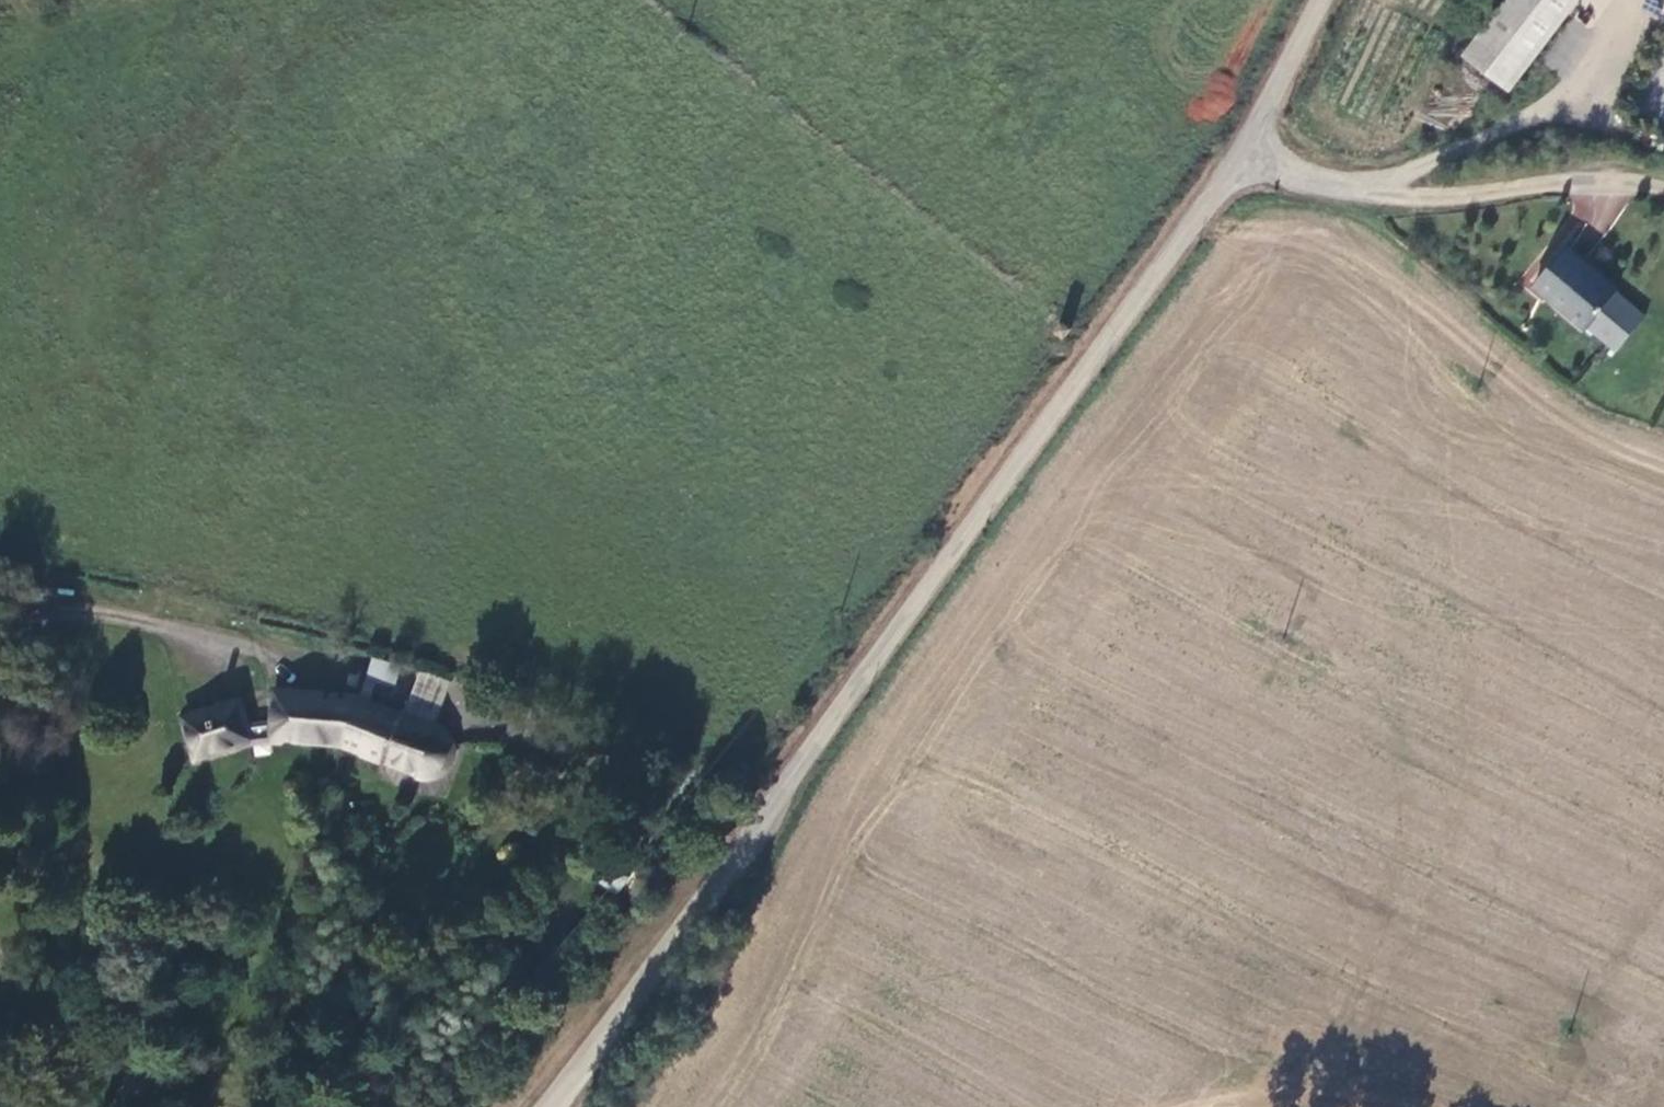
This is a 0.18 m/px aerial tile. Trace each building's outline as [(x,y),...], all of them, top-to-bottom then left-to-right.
[(1470,57),(1516,92),(1587,0),(1514,0),(1470,57)] [(1645,7),(1663,17),(1663,0),(1648,0),(1645,7)] [(1563,251),(1533,290),(1586,331),(1587,329),(1614,295),(1616,292),(1563,251)] [(1614,295),(1587,329),(1618,353),(1644,318),(1614,295)] [(1066,336),(1074,326),(1063,319),(1056,329),(1066,336)] [(395,663),(366,655),(360,676),(370,679),(389,684),(395,663)] [(360,676),(351,706),(360,709),(370,679),(360,676)] [(237,709),(182,725),(196,765),(247,746),(247,743),(269,740),(268,744),(338,749),(351,706),(272,698),(270,728),(243,732),(237,709)] [(360,709),(351,706),(338,749),(417,776),(427,777),(436,775),(444,769),(447,760),(447,750),(443,741),(424,735),(430,720),(400,708),(394,723),(360,709)]
